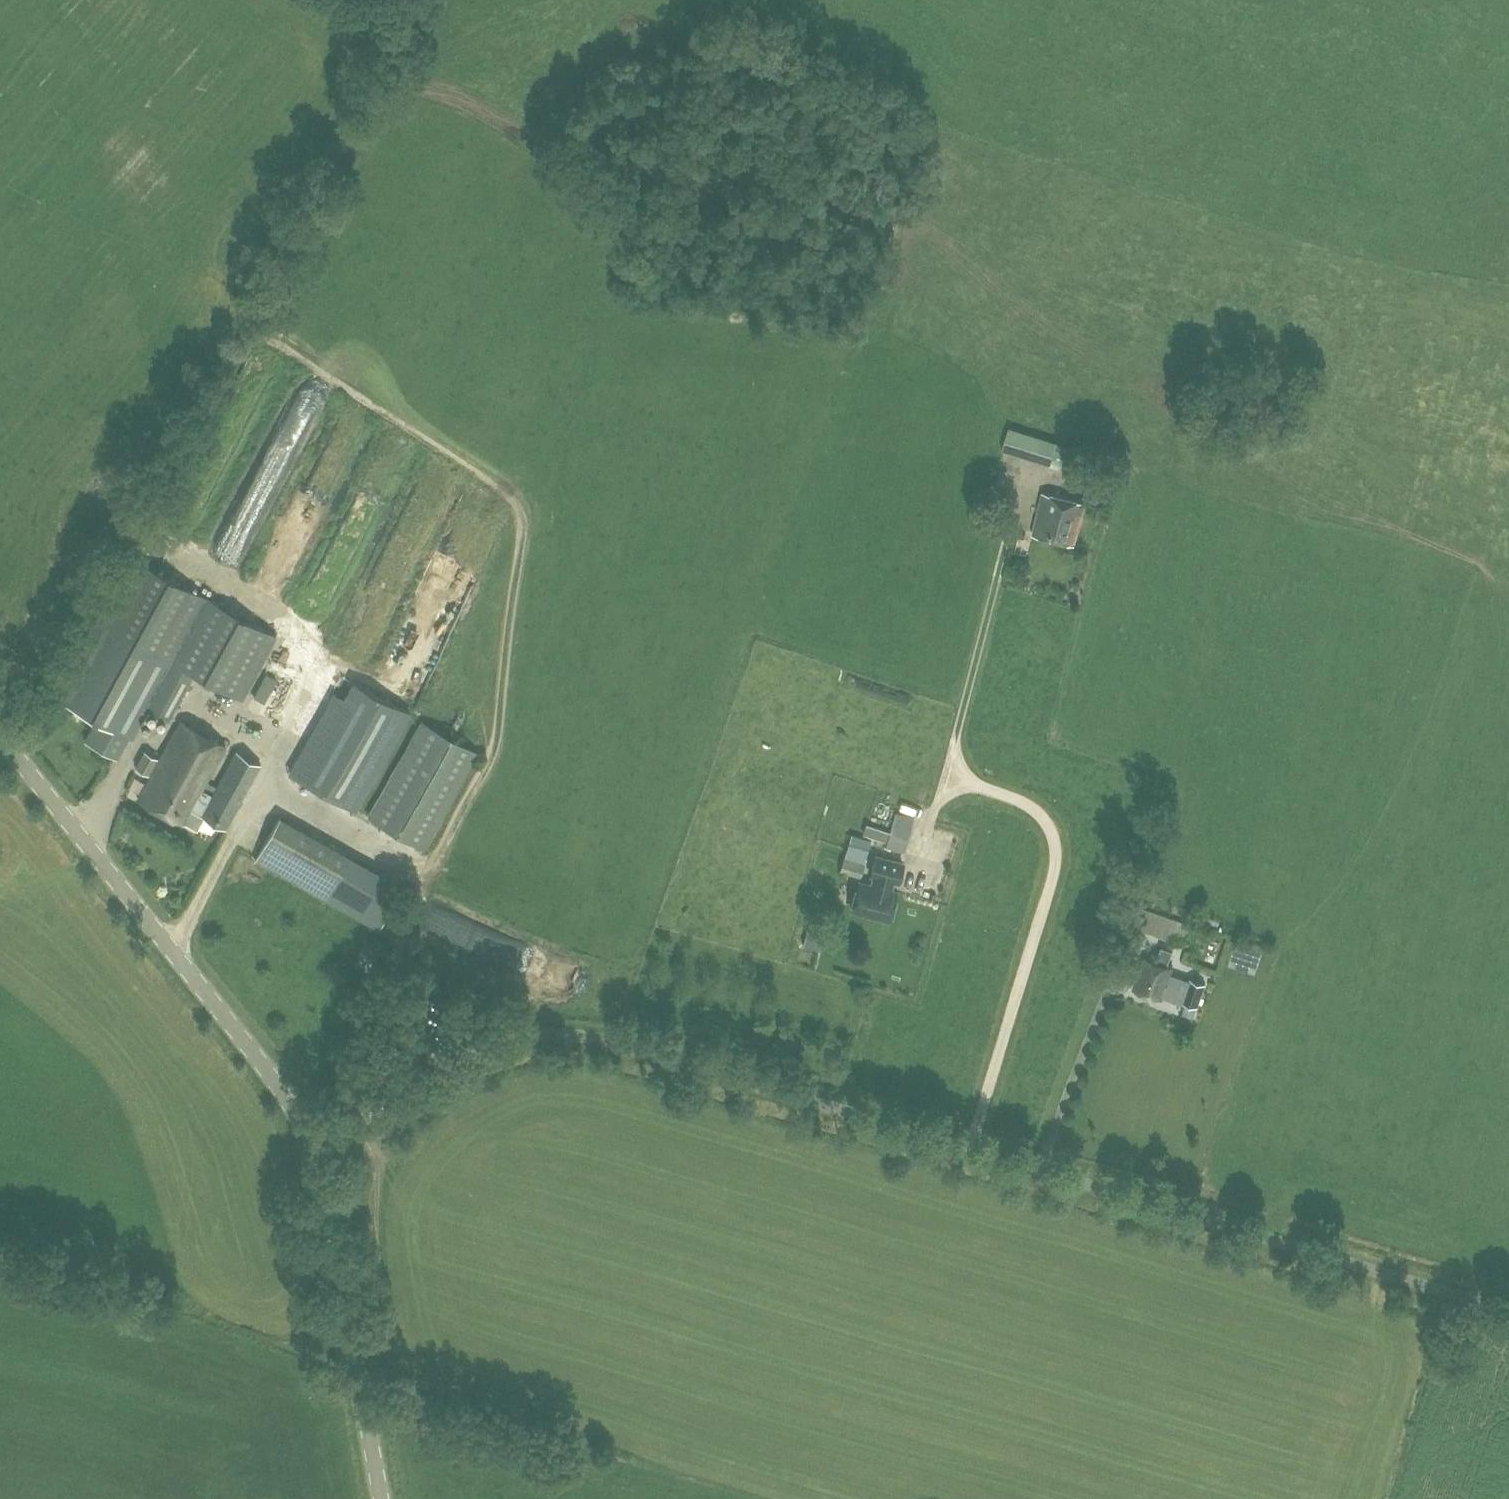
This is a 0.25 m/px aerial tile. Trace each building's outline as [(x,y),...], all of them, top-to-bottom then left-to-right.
[(1086,451),(1010,428),(1003,450),(1079,473),(1086,451)] [(1075,545),(1083,513),(1085,502),(1043,492),(1033,535),(1075,545)] [(243,700),(278,636),(208,598),(132,557),(56,696),(132,738),(168,672),(189,683),(194,674),(243,700)] [(299,777),(355,809),(409,714),(353,683),(299,777)] [(156,768),(153,773),(138,799),(182,823),(190,809),(225,829),(260,765),(236,751),(217,786),(206,780),(225,746),(181,721),(156,768)] [(264,735),(278,739),(282,727),(268,723),(264,735)] [(425,849),(479,755),(423,723),(369,817),(425,849)] [(149,771),(153,773),(156,768),(152,766),(157,758),(144,751),(135,767),(148,774),(149,771)] [(297,827),(295,833),(277,827),(261,874),(340,901),(358,848),(297,827)] [(904,852),(907,839),(888,833),(885,847),(904,852)] [(850,834),(839,871),(860,877),(870,840),(850,834)] [(898,879),(902,862),(880,857),(878,856),(874,856),(871,873),(874,874),(891,878),(898,879)] [(890,918),(896,890),(889,889),(891,878),(874,874),(872,885),(858,882),(852,910),(890,918)] [(1147,958),(1136,989),(1163,998),(1174,968),(1147,958)] [(1209,984),(1190,978),(1182,1001),(1200,1008),(1209,984)]
